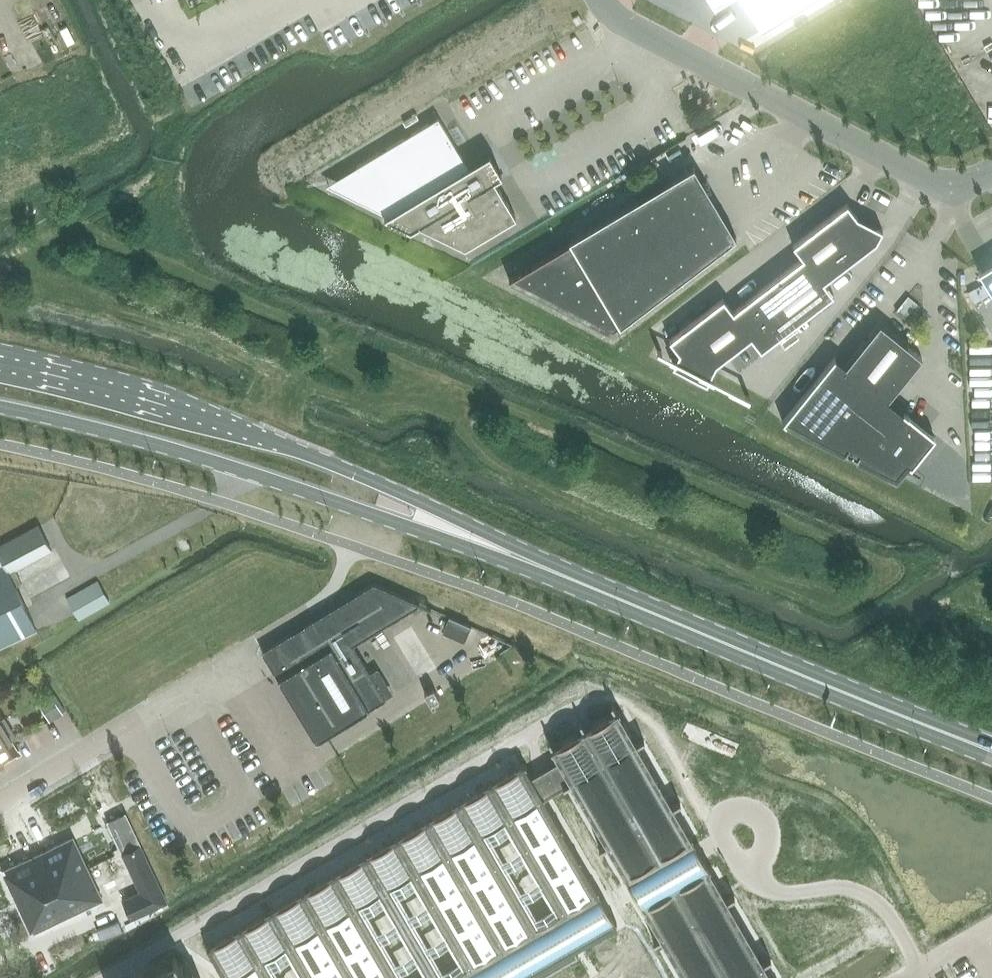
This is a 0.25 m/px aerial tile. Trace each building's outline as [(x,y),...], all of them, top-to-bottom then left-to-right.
[(762,29),(810,0),(745,0),(762,29)] [(516,216),(494,180),(502,175),(489,154),(468,167),(438,117),(357,166),(357,167),(352,169),(348,173),(346,177),(346,182),(348,186),(352,190),(356,192),(361,194),(366,197),(394,211),(384,217),(411,230),(419,224),(465,247),(516,216)] [(620,326),(736,237),(736,236),(732,238),(715,209),(717,208),(711,196),(708,197),(691,169),(694,166),(694,165),(569,240),(570,242),(508,278),(510,279),(514,277),(611,326),(609,330),(610,331),(618,324),(620,326)] [(669,339),(679,352),(669,368),(701,386),(711,367),(751,337),(760,350),(834,294),(824,281),(877,241),(883,229),(858,216),(848,203),(793,245),(803,257),(733,310),(724,297),(669,339)] [(991,294),(991,263),(978,271),(991,294)] [(904,293),(896,307),(908,314),(916,300),(904,293)] [(935,437),(904,412),(888,399),(922,357),(880,323),(846,365),(835,356),(783,421),(785,423),(786,423),(788,418),(847,448),(845,451),(857,457),(859,454),(895,472),(904,460),(912,466),(935,437)] [(36,629),(16,586),(22,583),(15,569),(52,550),(39,525),(0,546),(0,555),(5,564),(0,567),(0,646),(36,629)] [(66,598),(79,620),(110,602),(97,580),(66,598)] [(353,645),(421,604),(374,583),(261,651),(316,741),(386,699),(353,645)] [(47,719),(21,730),(28,748),(69,730),(53,692),(38,699),(47,719)] [(525,768),(526,768),(524,764),(207,947),(221,971),(208,977),(523,977),(530,974),(532,977),(539,977),(578,956),(574,949),(616,924),(611,916),(639,900),(684,977),(772,977),(617,710),(551,748),(553,752),(554,752),(559,760),(530,777),(525,768)] [(2,761),(3,763),(5,762),(4,760),(18,752),(18,753),(20,752),(19,750),(18,751),(11,739),(15,736),(4,718),(0,721),(0,762),(2,761)] [(126,812),(107,821),(122,852),(140,844),(141,843),(126,812)] [(93,827),(75,836),(107,905),(90,913),(99,932),(135,915),(93,827)] [(73,837),(3,870),(32,932),(102,899),(73,837)] [(180,962),(153,977),(189,977),(180,962)]
